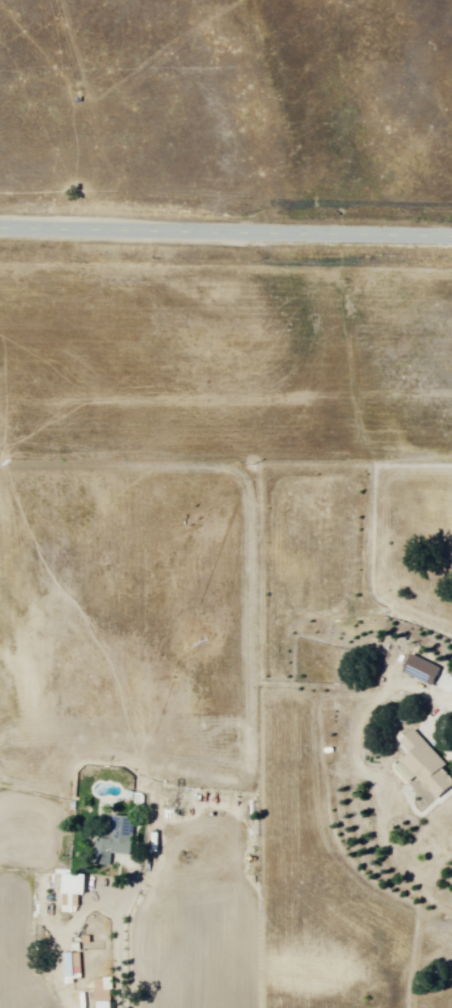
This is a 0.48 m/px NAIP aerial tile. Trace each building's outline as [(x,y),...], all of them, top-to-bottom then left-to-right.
[(397,670),(425,688),(435,671),(408,653),(397,670)] [(429,801),(451,780),(407,730),(394,742),(404,754),(394,763),(429,801)] [(113,867),(113,855),(134,856),(134,818),(113,817),(113,838),(99,838),(98,867),(113,867)] [(88,896),(88,878),(66,878),(66,913),(77,913),(77,896),(88,896)] [(85,978),(85,954),(68,954),(68,978),(85,978)] [(99,979),(99,1007),(115,1007),(114,979),(99,979)]
